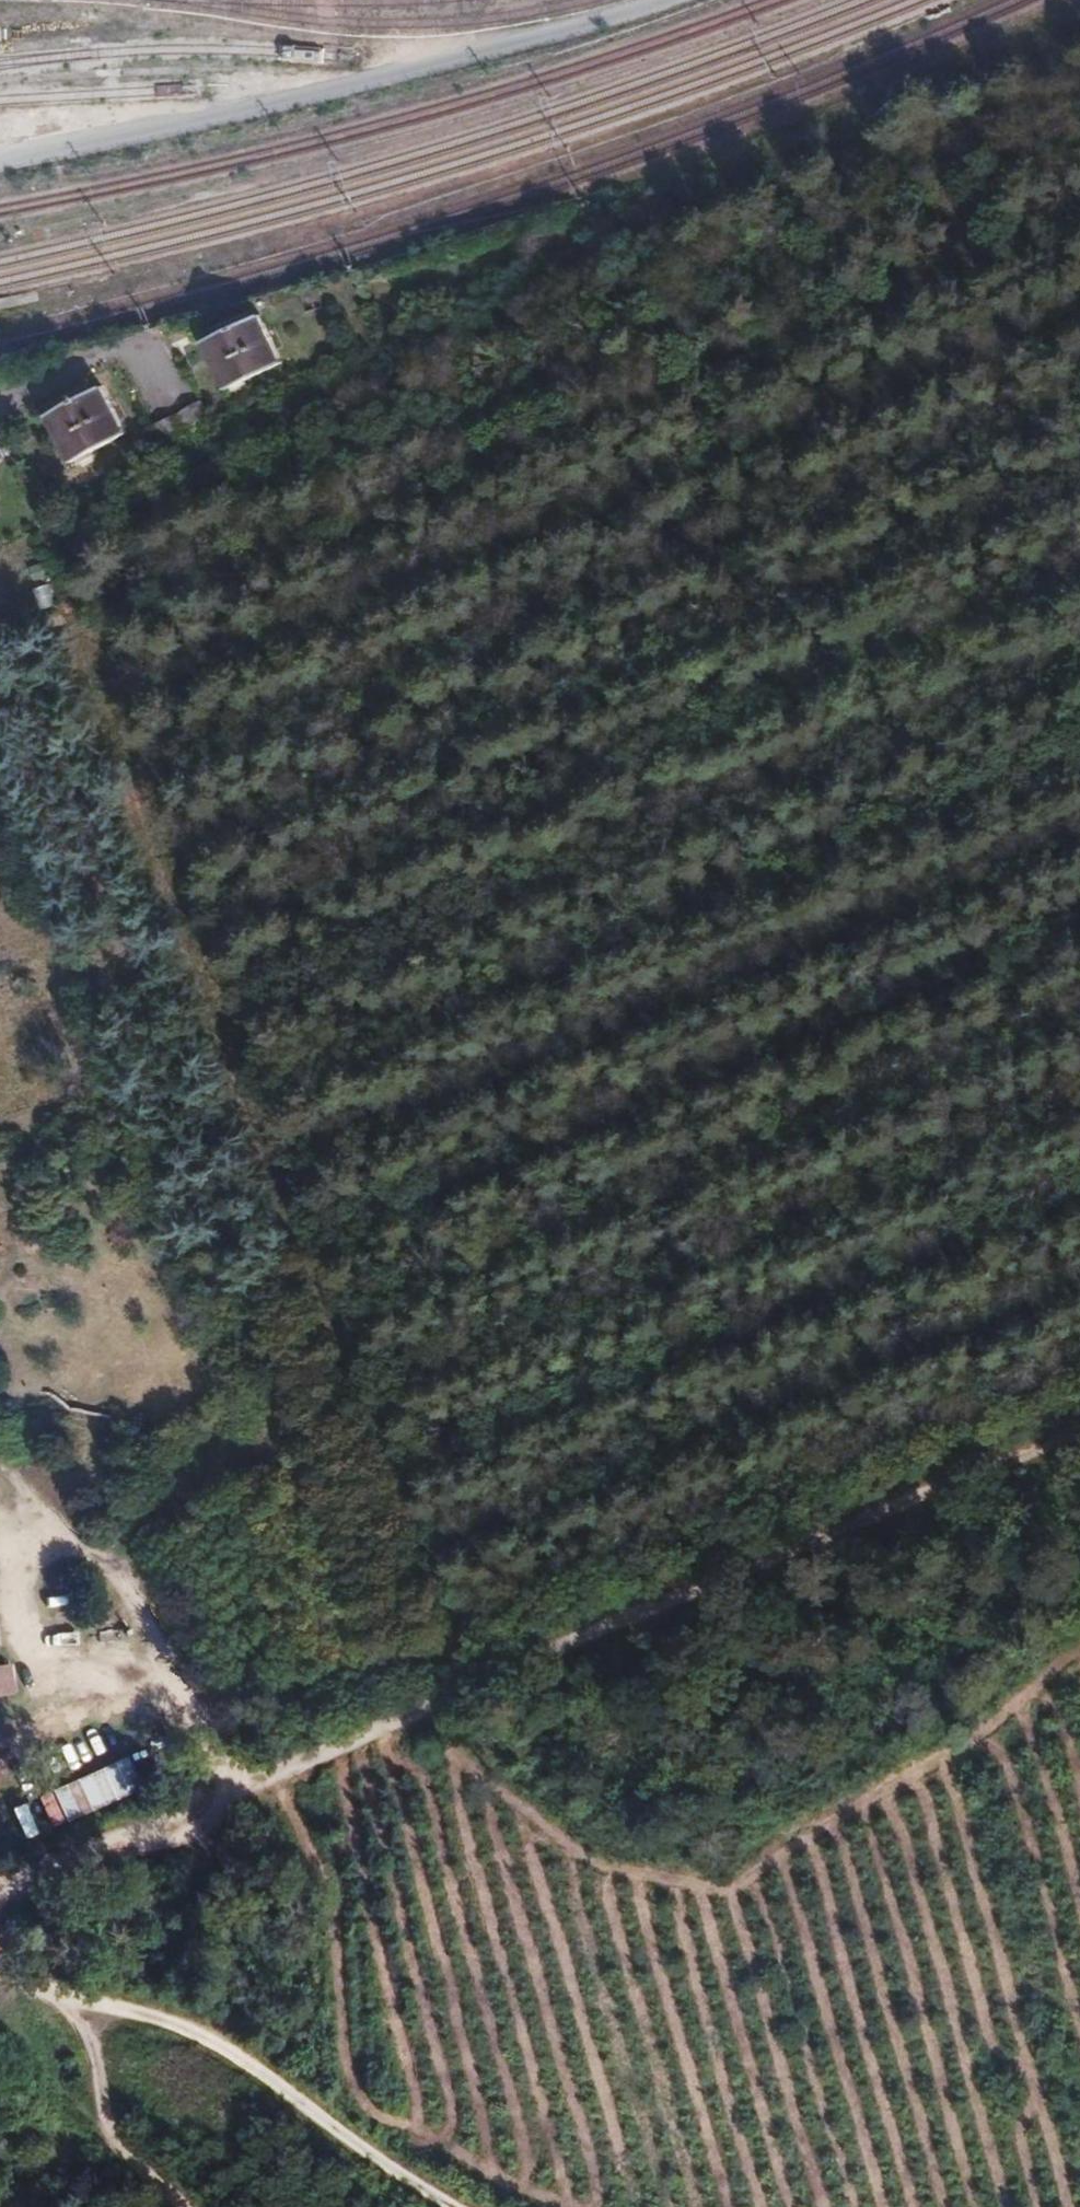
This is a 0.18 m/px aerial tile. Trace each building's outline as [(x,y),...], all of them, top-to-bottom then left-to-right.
[(259,318),(210,345),(229,386),(279,360),(259,318)] [(111,394),(55,425),(78,464),(131,434),(111,394)] [(194,404),(164,423),(173,437),(203,418),(194,404)] [(16,1665),(0,1665),(0,1698),(16,1697),(16,1665)] [(52,1788),(65,1821),(143,1789),(130,1757),(52,1788)]
